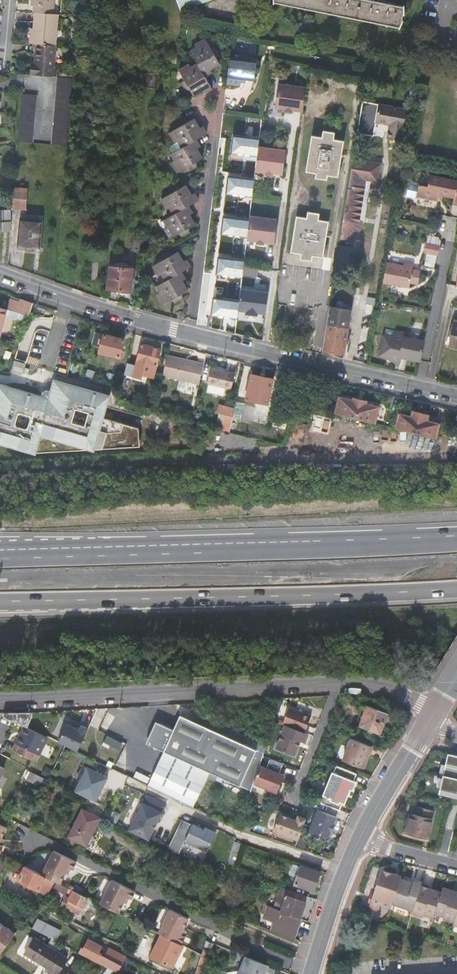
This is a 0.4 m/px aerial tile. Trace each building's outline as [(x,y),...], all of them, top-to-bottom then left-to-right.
[(32,6),(35,6),(34,13),(36,13),(54,15),(55,0),(33,0),(32,6)] [(181,9),(209,0),(178,0),(181,9)] [(378,0),(277,0),(276,2),(398,26),(402,5),(385,1),(378,0)] [(37,45),(56,46),(59,15),(54,15),(36,13),(35,30),(33,44),(37,45)] [(197,48),(190,51),(197,63),(191,67),(189,64),(179,70),(185,80),(190,89),(193,95),(203,90),(205,93),(212,89),(205,76),(212,73),(210,69),(219,63),(216,58),(211,48),(206,39),(195,44),(197,48)] [(32,64),(31,75),(54,77),(56,46),(37,45),(37,54),(36,64),(32,64)] [(215,46),(211,48),(216,58),(220,56),(215,46)] [(257,58),(230,55),(227,76),(254,79),(257,58)] [(58,78),(52,144),(67,146),(73,79),(58,78)] [(190,89),(185,80),(180,82),(185,91),(190,89)] [(278,82),(277,109),(305,110),(306,83),(278,82)] [(388,138),(396,139),(401,108),(372,102),(370,112),(378,113),(376,120),(376,122),(390,124),(388,138)] [(21,108),(18,142),(34,143),(37,109),(21,108)] [(401,108),(396,139),(402,141),(408,109),(401,108)] [(378,113),(370,112),(369,119),(376,120),(378,113)] [(179,127),(188,122),(186,118),(177,122),(179,127)] [(172,161),(178,172),(187,167),(196,162),(203,158),(198,148),(200,147),(197,139),(207,134),(203,127),(200,129),(194,119),(188,122),(179,127),(170,132),(175,143),(179,140),(183,147),(172,153),(175,160),(172,161)] [(313,135),(306,170),(317,172),(316,177),(327,179),(328,174),(338,175),(344,140),(334,139),(335,132),(324,130),(323,137),(313,135)] [(287,147),(260,145),(261,136),(234,133),(232,152),(258,155),(256,171),(284,174),(287,147)] [(354,159),(341,240),(344,240),(348,240),(351,239),(354,237),(357,235),(359,233),(361,230),(363,226),(364,223),(360,223),(367,181),(370,161),(354,159)] [(382,163),(370,161),(367,181),(379,183),(382,163)] [(196,162),(187,167),(189,171),(198,166),(196,162)] [(255,195),(256,177),(229,175),(228,193),(255,195)] [(422,197),(438,200),(439,197),(440,194),(444,194),(455,196),(453,203),(456,204),(456,180),(430,175),(428,186),(425,185),(422,197)] [(410,178),(408,195),(417,196),(419,182),(428,183),(428,181),(410,178)] [(173,214),(164,219),(167,226),(164,228),(170,239),(179,234),(188,229),(194,225),(189,215),(193,213),(188,205),(198,200),(195,193),(191,194),(186,184),(180,188),(171,192),(161,198),(166,209),(170,207),(173,214)] [(171,192),(180,188),(178,184),(170,189),(171,192)] [(28,190),(14,188),(13,208),(26,209),(28,190)] [(297,216),(292,251),(301,253),(301,258),(312,260),(313,255),(323,257),(330,221),(319,219),(320,213),(309,211),(308,217),(297,216)] [(12,223),(1,223),(1,214),(0,214),(0,233),(1,233),(1,232),(11,231),(12,223)] [(20,219),(18,246),(40,248),(43,221),(20,219)] [(221,232),(217,260),(236,263),(240,228),(230,227),(229,233),(221,232)] [(188,229),(179,234),(181,238),(190,233),(188,229)] [(440,246),(430,244),(428,254),(438,256),(440,246)] [(170,250),(161,255),(163,259),(173,254),(170,250)] [(162,274),(166,280),(157,285),(161,292),(158,294),(163,305),(172,300),(182,294),(188,291),(183,281),(186,279),(181,271),(191,266),(187,260),(184,262),(178,251),(173,254),(163,259),(153,265),(160,275),(162,274)] [(386,268),(383,282),(405,286),(410,264),(404,263),(404,266),(387,263),(386,268)] [(410,264),(405,286),(409,287),(410,282),(418,284),(420,272),(413,270),(413,265),(410,264)] [(112,265),(109,288),(132,291),(134,268),(112,265)] [(258,268),(244,266),(243,274),(257,276),(258,268)] [(241,289),(238,310),(247,311),(246,313),(257,315),(258,312),(266,313),(268,292),(241,289)] [(182,294),(172,300),(174,303),(184,298),(182,294)] [(4,308),(9,310),(24,314),(30,316),(30,315),(34,303),(19,298),(17,301),(7,298),(4,308)] [(331,303),(324,350),(345,353),(353,306),(331,303)] [(47,309),(35,305),(32,312),(45,316),(47,309)] [(2,335),(9,313),(9,310),(4,308),(0,307),(0,335),(2,335)] [(420,361),(424,341),(407,338),(408,334),(396,331),(394,338),(385,335),(380,355),(390,357),(390,359),(400,362),(401,357),(420,361)] [(103,341),(102,346),(100,352),(124,358),(126,347),(123,346),(125,340),(104,334),(104,335),(101,335),(100,340),(103,341)] [(128,363),(125,374),(134,376),(134,374),(154,379),(162,349),(142,344),(137,365),(128,363)] [(168,354),(163,376),(194,383),(200,362),(168,354)] [(200,362),(194,383),(200,385),(205,364),(200,362)] [(212,368),(209,383),(233,389),(236,373),(212,368)] [(256,400),(260,401),(269,403),(275,379),(252,374),(251,375),(249,374),(246,389),(248,389),(247,398),(256,400)] [(53,390),(55,390),(52,399),(43,396),(10,387),(10,385),(0,382),(0,441),(37,451),(134,445),(136,439),(140,426),(104,416),(108,400),(110,400),(112,394),(80,385),(79,387),(67,383),(67,381),(56,378),(53,390)] [(45,391),(43,396),(52,399),(55,390),(53,390),(49,388),(45,391)] [(122,392),(120,398),(129,401),(131,395),(122,392)] [(382,403),(340,392),(335,411),(378,422),(382,403)] [(237,402),(234,416),(239,417),(253,421),(256,407),(245,404),(237,402)] [(185,407),(183,414),(193,416),(194,409),(185,407)] [(412,413),(399,411),(396,427),(438,436),(442,415),(412,409),(412,413)] [(381,733),(389,713),(369,706),(362,726),(381,733)] [(290,707),(283,725),(285,725),(305,733),(312,716),(290,707)] [(5,721),(32,722),(32,711),(5,710),(5,721)] [(147,743),(165,751),(211,772),(252,791),(254,784),(258,774),(258,773),(263,759),(265,753),(182,714),(175,728),(162,722),(157,720),(147,743)] [(66,721),(58,742),(80,750),(88,729),(66,721)] [(305,733),(285,725),(277,748),(295,755),(301,740),(306,742),(309,734),(305,733)] [(48,737),(26,726),(14,750),(36,761),(48,737)] [(107,734),(121,738),(123,732),(109,727),(107,734)] [(104,742),(120,748),(123,740),(107,735),(104,742)] [(344,760),(363,768),(367,758),(372,746),(352,739),(347,751),(344,760)] [(165,751),(162,758),(207,779),(211,772),(165,751)] [(448,754),(439,793),(456,797),(456,756),(448,754)] [(207,779),(162,758),(149,786),(194,808),(207,779)] [(258,774),(254,784),(277,793),(285,775),(261,766),(258,773),(258,774)] [(355,781),(358,774),(337,766),(334,773),(333,772),(324,796),(325,796),(322,803),(341,810),(343,803),(346,804),(350,795),(352,790),(354,791),(357,782),(355,781)] [(411,815),(406,834),(427,840),(433,820),(431,820),(433,812),(418,808),(416,816),(411,815)] [(69,837),(87,846),(102,818),(83,809),(69,837)] [(319,810),(311,831),(329,838),(332,831),(333,832),(336,825),(334,824),(337,817),(319,810)] [(274,831),(298,840),(307,819),(299,816),(298,819),(297,821),(291,819),(280,815),(274,831)] [(169,848),(205,862),(217,831),(181,817),(169,848)] [(55,881),(60,883),(65,873),(68,867),(70,868),(73,869),(77,862),(54,850),(42,874),(55,881)] [(42,874),(25,866),(19,880),(48,895),(50,891),(55,881),(42,874)] [(294,887),(313,894),(321,872),(301,866),(294,887)] [(381,905),(392,909),(394,904),(402,879),(403,877),(403,876),(395,874),(383,869),(382,871),(374,896),(371,904),(369,909),(377,911),(379,911),(381,905)] [(259,891),(263,880),(254,876),(249,888),(259,891)] [(409,881),(402,879),(394,904),(414,910),(423,883),(423,882),(415,879),(415,880),(414,883),(409,881)] [(113,880),(101,904),(118,913),(124,902),(126,897),(129,898),(131,899),(135,891),(113,880)] [(52,892),(51,894),(55,896),(58,890),(61,884),(60,883),(55,881),(50,891),(52,892)] [(414,910),(413,913),(423,916),(424,914),(433,918),(435,914),(442,893),(430,889),(430,887),(431,886),(423,883),(414,910)] [(72,895),(74,890),(61,884),(58,890),(68,894),(69,893),(72,895)] [(456,915),(456,892),(456,891),(444,887),(444,888),(442,893),(435,914),(444,917),(444,919),(454,923),(456,915)] [(305,902),(307,897),(289,890),(283,888),(274,908),(270,906),(266,915),(277,920),(272,931),(295,940),(298,928),(301,919),(303,913),(306,902),(305,902)] [(84,909),(89,898),(74,890),(72,895),(69,901),(67,899),(63,906),(74,912),(78,913),(80,914),(83,908),(84,909)] [(171,909),(159,933),(180,944),(181,944),(185,937),(183,935),(181,934),(183,929),(189,918),(171,909)] [(33,929),(55,941),(60,931),(37,920),(33,929)] [(5,947),(12,938),(0,930),(0,954),(5,947)] [(57,973),(67,958),(34,938),(24,954),(40,963),(41,961),(45,964),(44,966),(51,970),(50,971),(57,973)] [(181,944),(180,944),(175,954),(194,964),(194,962),(198,964),(201,955),(181,944)] [(198,964),(198,965),(203,967),(208,950),(203,949),(201,955),(198,964)] [(115,971),(108,968),(105,966),(81,954),(73,964),(89,973),(113,973),(115,971)] [(246,956),(239,973),(264,973),(267,973),(270,966),(246,956)] [(73,964),(70,968),(79,973),(89,973),(73,964)]
